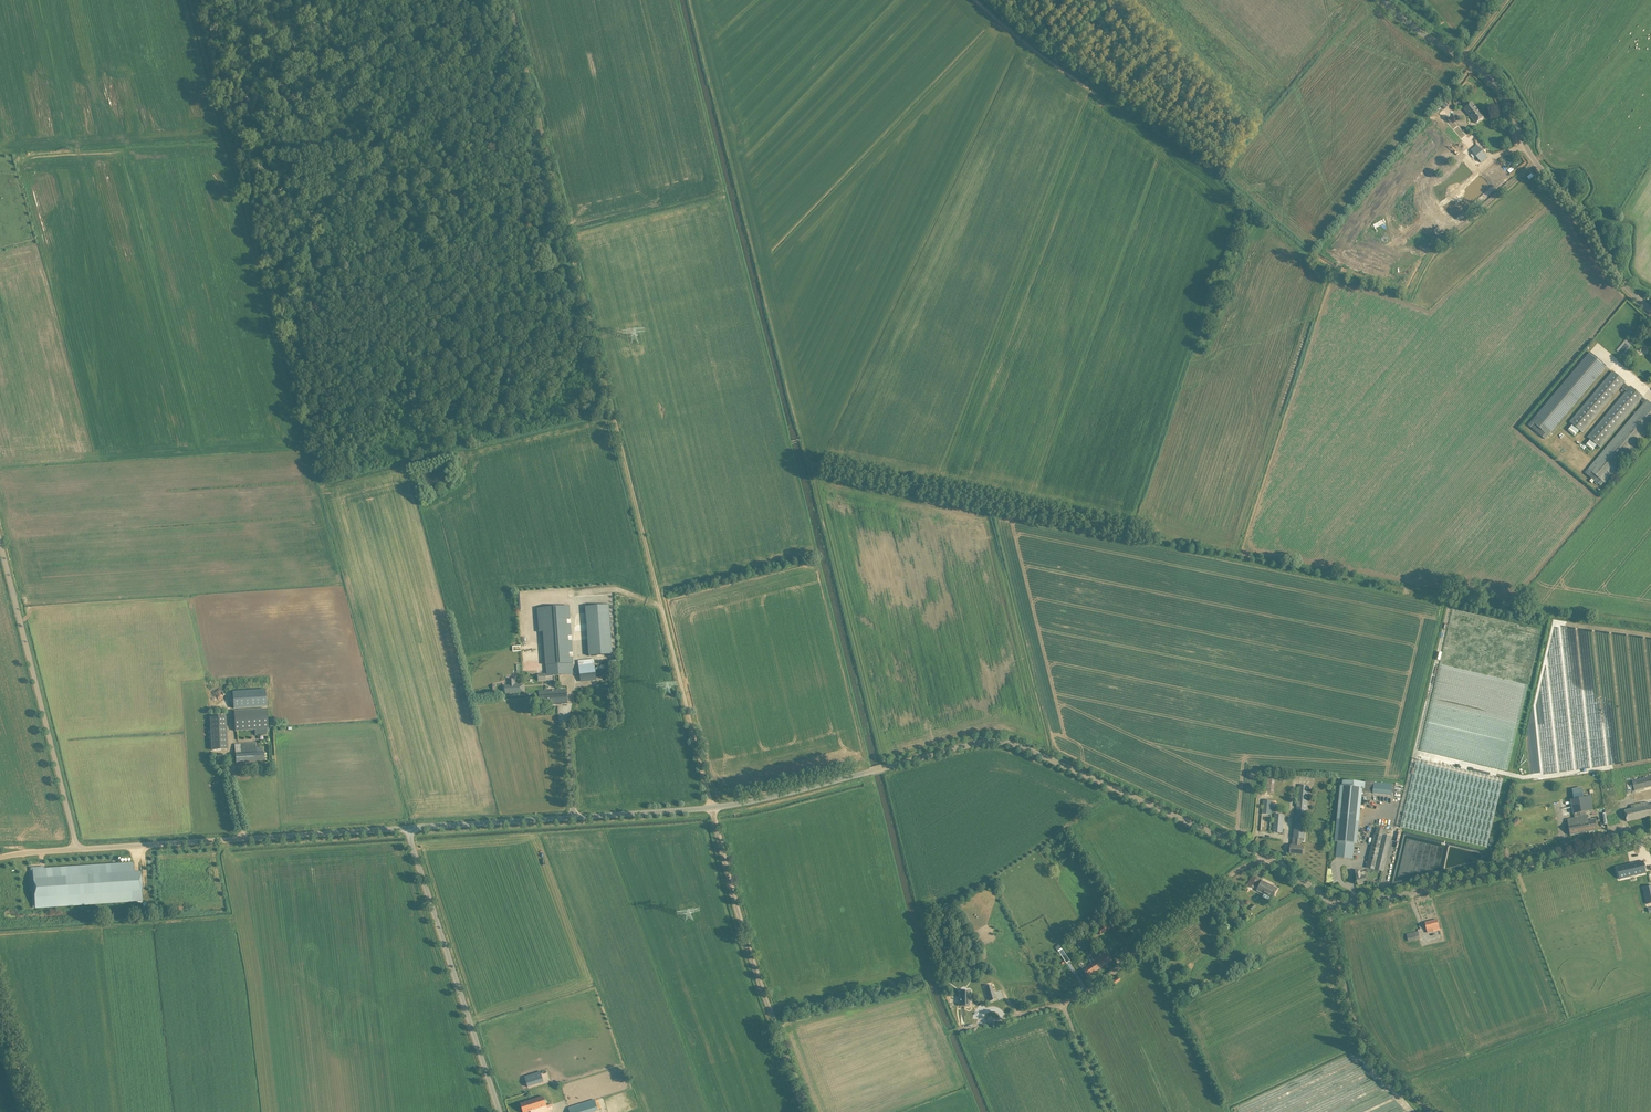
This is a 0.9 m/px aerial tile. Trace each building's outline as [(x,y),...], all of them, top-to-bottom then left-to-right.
[(1464,109),(1473,119),(1476,123),(1484,117),(1471,102),(1464,109)] [(1477,145),(1463,158),(1473,170),(1487,157),(1477,145)] [(1497,163),(1493,167),(1454,199),(1465,211),(1507,175),(1497,163)] [(1528,425),(1545,439),(1606,366),(1590,352),(1528,425)] [(1643,397),(1630,386),(1629,387),(1624,383),(1625,382),(1613,371),(1570,422),(1582,432),(1621,387),(1626,391),(1588,437),(1600,447),(1640,400),(1644,403),(1604,450),(1585,473),(1592,478),(1594,480),(1600,485),(1603,482),(1605,483),(1621,464),(1650,428),(1650,404),(1647,400),(1646,400),(1642,397),(1643,397)] [(1501,581),(1505,582),(1505,577),(1504,577),(1504,571),(1499,570),(1498,583),(1495,582),(1494,586),(1501,587),(1501,581)] [(609,605),(586,606),(590,656),(612,654),(609,605)] [(564,609),(542,611),(544,642),(547,673),(560,672),(560,670),(569,670),(564,609)] [(580,678),(601,676),(601,670),(596,671),(595,663),(579,665),(580,678)] [(519,684),(505,685),(506,693),(520,693),(519,684)] [(266,689),(233,691),(234,709),(267,706),(266,689)] [(567,689),(546,691),(546,695),(539,696),(539,700),(540,706),(568,704),(568,698),(567,689)] [(255,736),(267,735),(266,730),(269,730),(268,710),(235,712),(236,733),(256,732),(255,736)] [(228,749),(226,727),(211,728),(212,750),(228,749)] [(235,744),(236,758),(236,763),(264,762),(264,752),(256,752),(256,743),(250,743),(250,741),(246,741),(246,743),(235,744)] [(1404,828),(1487,847),(1503,777),(1409,754),(1403,781),(1393,825),(1404,828)] [(1632,781),(1635,791),(1650,787),(1650,777),(1632,781)] [(1275,779),(1265,778),(1264,791),(1274,792),(1275,779)] [(1362,791),(1362,792),(1373,793),(1373,794),(1391,796),(1393,785),(1374,783),(1374,781),(1365,780),(1365,783),(1365,786),(1364,791),(1362,791)] [(1336,831),(1335,841),(1338,841),(1337,853),(1353,855),(1354,849),(1345,849),(1346,842),(1355,843),(1357,844),(1362,792),(1362,791),(1364,791),(1365,786),(1365,783),(1343,781),(1343,786),(1341,786),(1337,820),(1336,831)] [(1296,816),(1294,838),(1293,838),(1292,845),(1291,845),(1291,848),(1290,853),(1294,854),(1295,853),(1303,853),(1304,848),(1304,846),(1300,846),(1301,838),(1304,839),(1305,839),(1310,786),(1299,785),(1296,816)] [(1637,801),(1650,798),(1650,790),(1635,793),(1637,801)] [(1581,815),(1586,814),(1586,811),(1593,810),(1590,796),(1587,797),(1586,792),(1576,794),(1577,799),(1571,800),(1574,818),(1568,819),(1570,835),(1586,832),(1584,822),(1582,822),(1581,815)] [(1263,800),(1261,825),(1260,831),(1270,832),(1270,826),(1273,801),(1263,800)] [(1626,816),(1627,821),(1650,816),(1650,805),(1648,805),(1647,802),(1631,805),(1632,809),(1624,810),(1626,816)] [(1275,814),(1273,826),(1273,832),(1282,833),(1283,827),(1284,820),(1287,820),(1288,815),(1275,814)] [(1588,821),(1586,814),(1581,815),(1582,822),(1584,822),(1586,832),(1597,830),(1595,820),(1588,821)] [(1367,867),(1377,869),(1384,871),(1392,837),(1387,836),(1388,831),(1377,828),(1375,833),(1367,867)] [(1644,861),(1617,867),(1620,879),(1646,873),(1644,861)] [(44,866),(30,867),(33,908),(35,908),(143,901),(141,872),(134,872),(133,862),(44,868),(44,866)] [(1356,878),(1357,879),(1358,885),(1367,883),(1365,876),(1361,877),(1360,870),(1355,872),(1357,878),(1356,878)] [(1252,875),(1247,885),(1249,886),(1248,888),(1250,890),(1252,890),(1253,888),(1256,883),(1259,884),(1261,880),(1258,878),(1252,875)] [(1262,880),(1260,885),(1257,890),(1269,897),(1268,899),(1272,901),(1278,888),(1262,880)] [(1425,922),(1427,928),(1428,933),(1440,930),(1437,920),(1425,922)] [(1098,930),(1101,935),(1108,930),(1105,925),(1098,930)] [(1407,934),(1408,941),(1420,938),(1418,931),(1407,934)] [(1062,949),(1059,951),(1066,963),(1069,961),(1062,949)] [(1083,970),(1079,973),(1083,979),(1087,976),(1087,977),(1112,961),(1109,956),(1107,953),(1107,954),(1105,951),(1099,955),(1100,956),(1096,958),(1095,958),(1090,961),(1091,964),(1086,967),(1085,967),(1083,968),(1083,969),(1083,970)] [(992,985),(985,987),(990,1001),(996,999),(992,985)] [(961,991),(960,991),(961,1006),(969,1006),(970,1006),(970,991),(969,991),(961,991)] [(1003,999),(990,1002),(992,1010),(1004,1008),(1003,999)] [(524,1074),(527,1086),(543,1082),(540,1070),(524,1074)] [(526,1102),(520,1104),(523,1111),(527,1111),(531,1111),(548,1111),(553,1110),(551,1104),(546,1106),(543,1096),(526,1102)] [(570,1111),(593,1111),(598,1110),(595,1100),(568,1108),(570,1111)]
